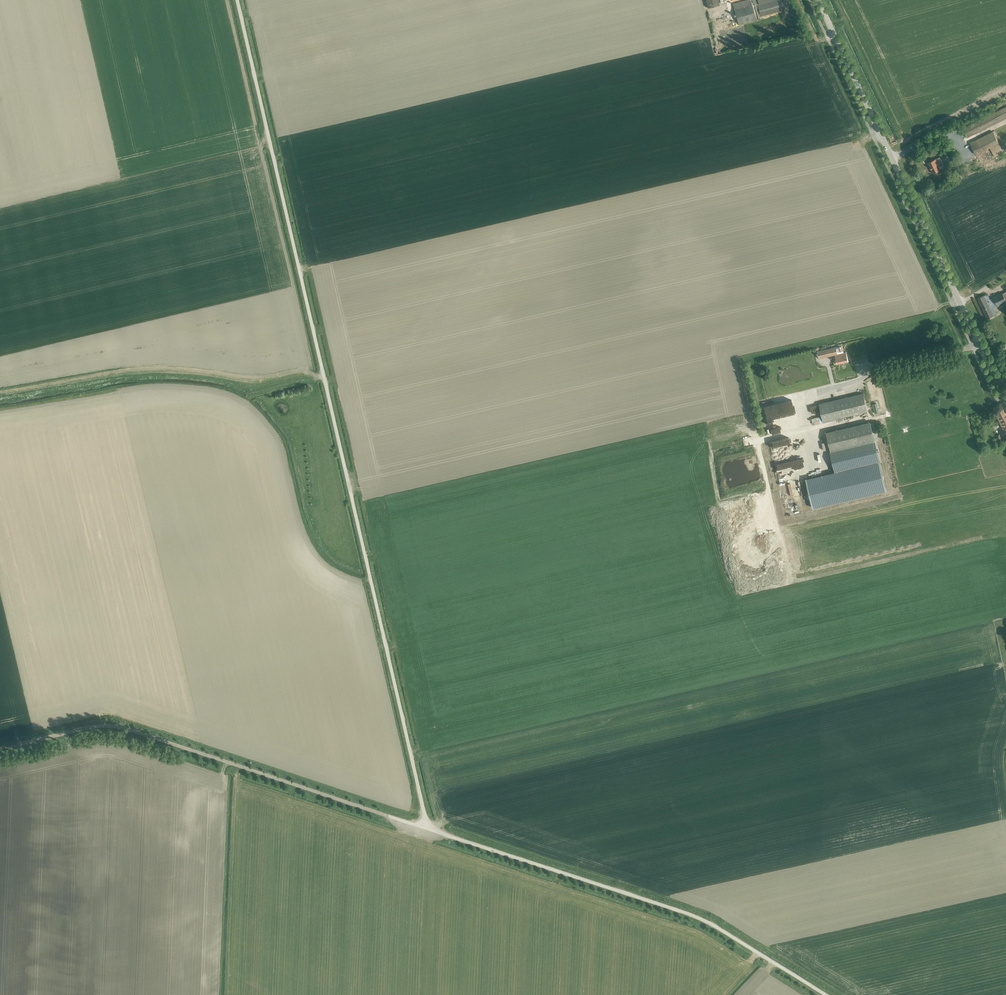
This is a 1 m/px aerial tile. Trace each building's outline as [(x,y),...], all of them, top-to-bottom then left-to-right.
[(761,16),(780,11),(777,0),(758,6),(761,16)] [(756,20),(752,6),(734,10),(738,25),(756,20)] [(994,157),(1003,152),(993,131),(970,143),(976,154),(990,148),(994,157)] [(937,163),(942,161),(940,157),(935,159),(927,163),(933,173),(940,170),(937,163)] [(1005,301),(1005,291),(990,299),(989,298),(988,299),(985,294),(978,298),(987,318),(997,314),(993,307),(1005,301)] [(835,365),(837,364),(848,362),(846,352),(844,352),(842,344),(838,345),(838,347),(817,352),(818,359),(836,355),(837,356),(835,356),(835,359),(834,360),(833,361),(834,364),(835,365)] [(863,393),(819,404),(823,421),(867,411),(863,393)] [(1002,407),(994,411),(1004,431),(1005,430),(1005,415),(1002,407)] [(874,441),(877,440),(873,423),(870,423),(870,422),(826,432),(835,472),(805,479),(812,508),(842,501),(886,491),(874,441)] [(765,448),(773,478),(783,476),(781,466),(780,466),(779,461),(789,458),(786,443),(765,448)]
